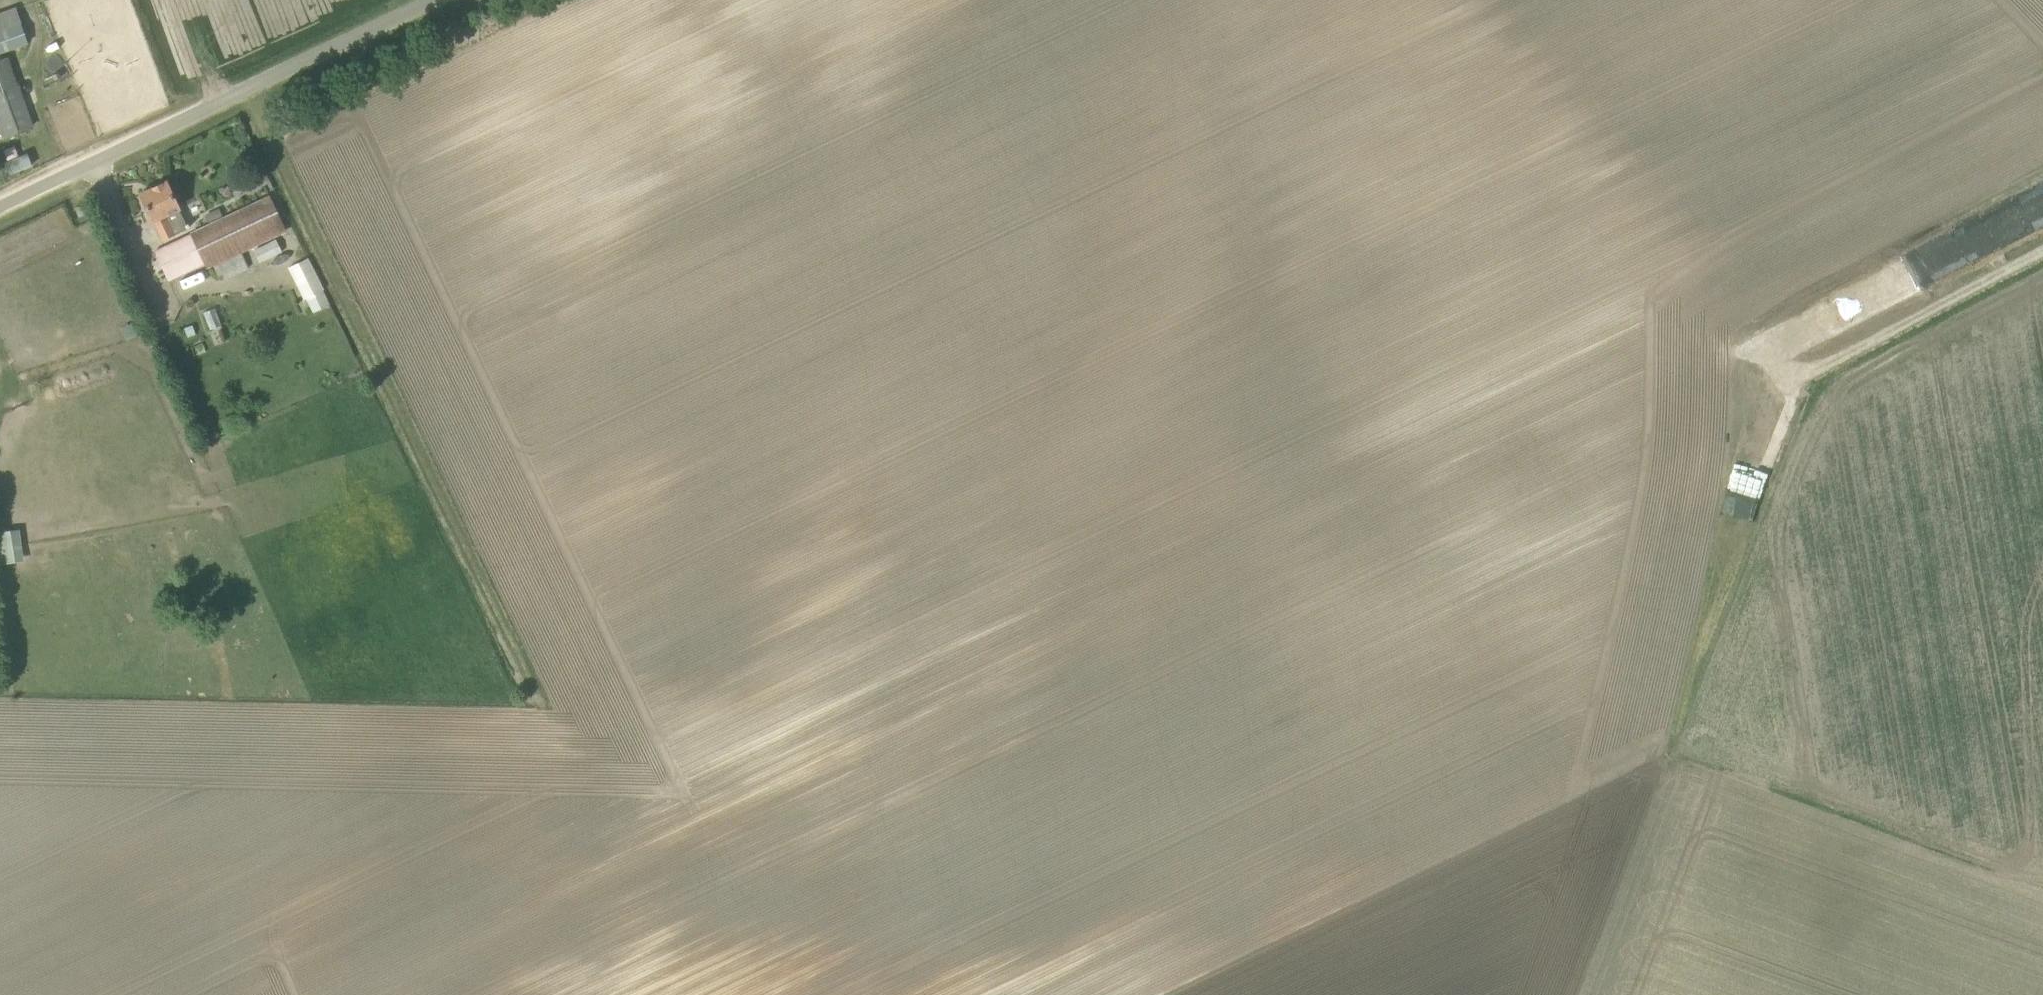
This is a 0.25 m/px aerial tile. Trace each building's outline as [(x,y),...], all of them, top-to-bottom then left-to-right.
[(28,43),(15,7),(0,13),(0,53),(28,43)] [(32,126),(7,57),(0,60),(0,138),(32,126)] [(162,240),(188,228),(166,182),(140,194),(162,240)] [(242,253),(287,232),(271,197),(223,219),(209,225),(155,250),(169,281),(205,264),(207,269),(214,266),(242,253)] [(331,304),(324,290),(308,258),(288,268),(304,300),(307,299),(314,313),(331,304)] [(18,562),(16,528),(2,529),(1,519),(0,519),(0,563),(18,562)]
